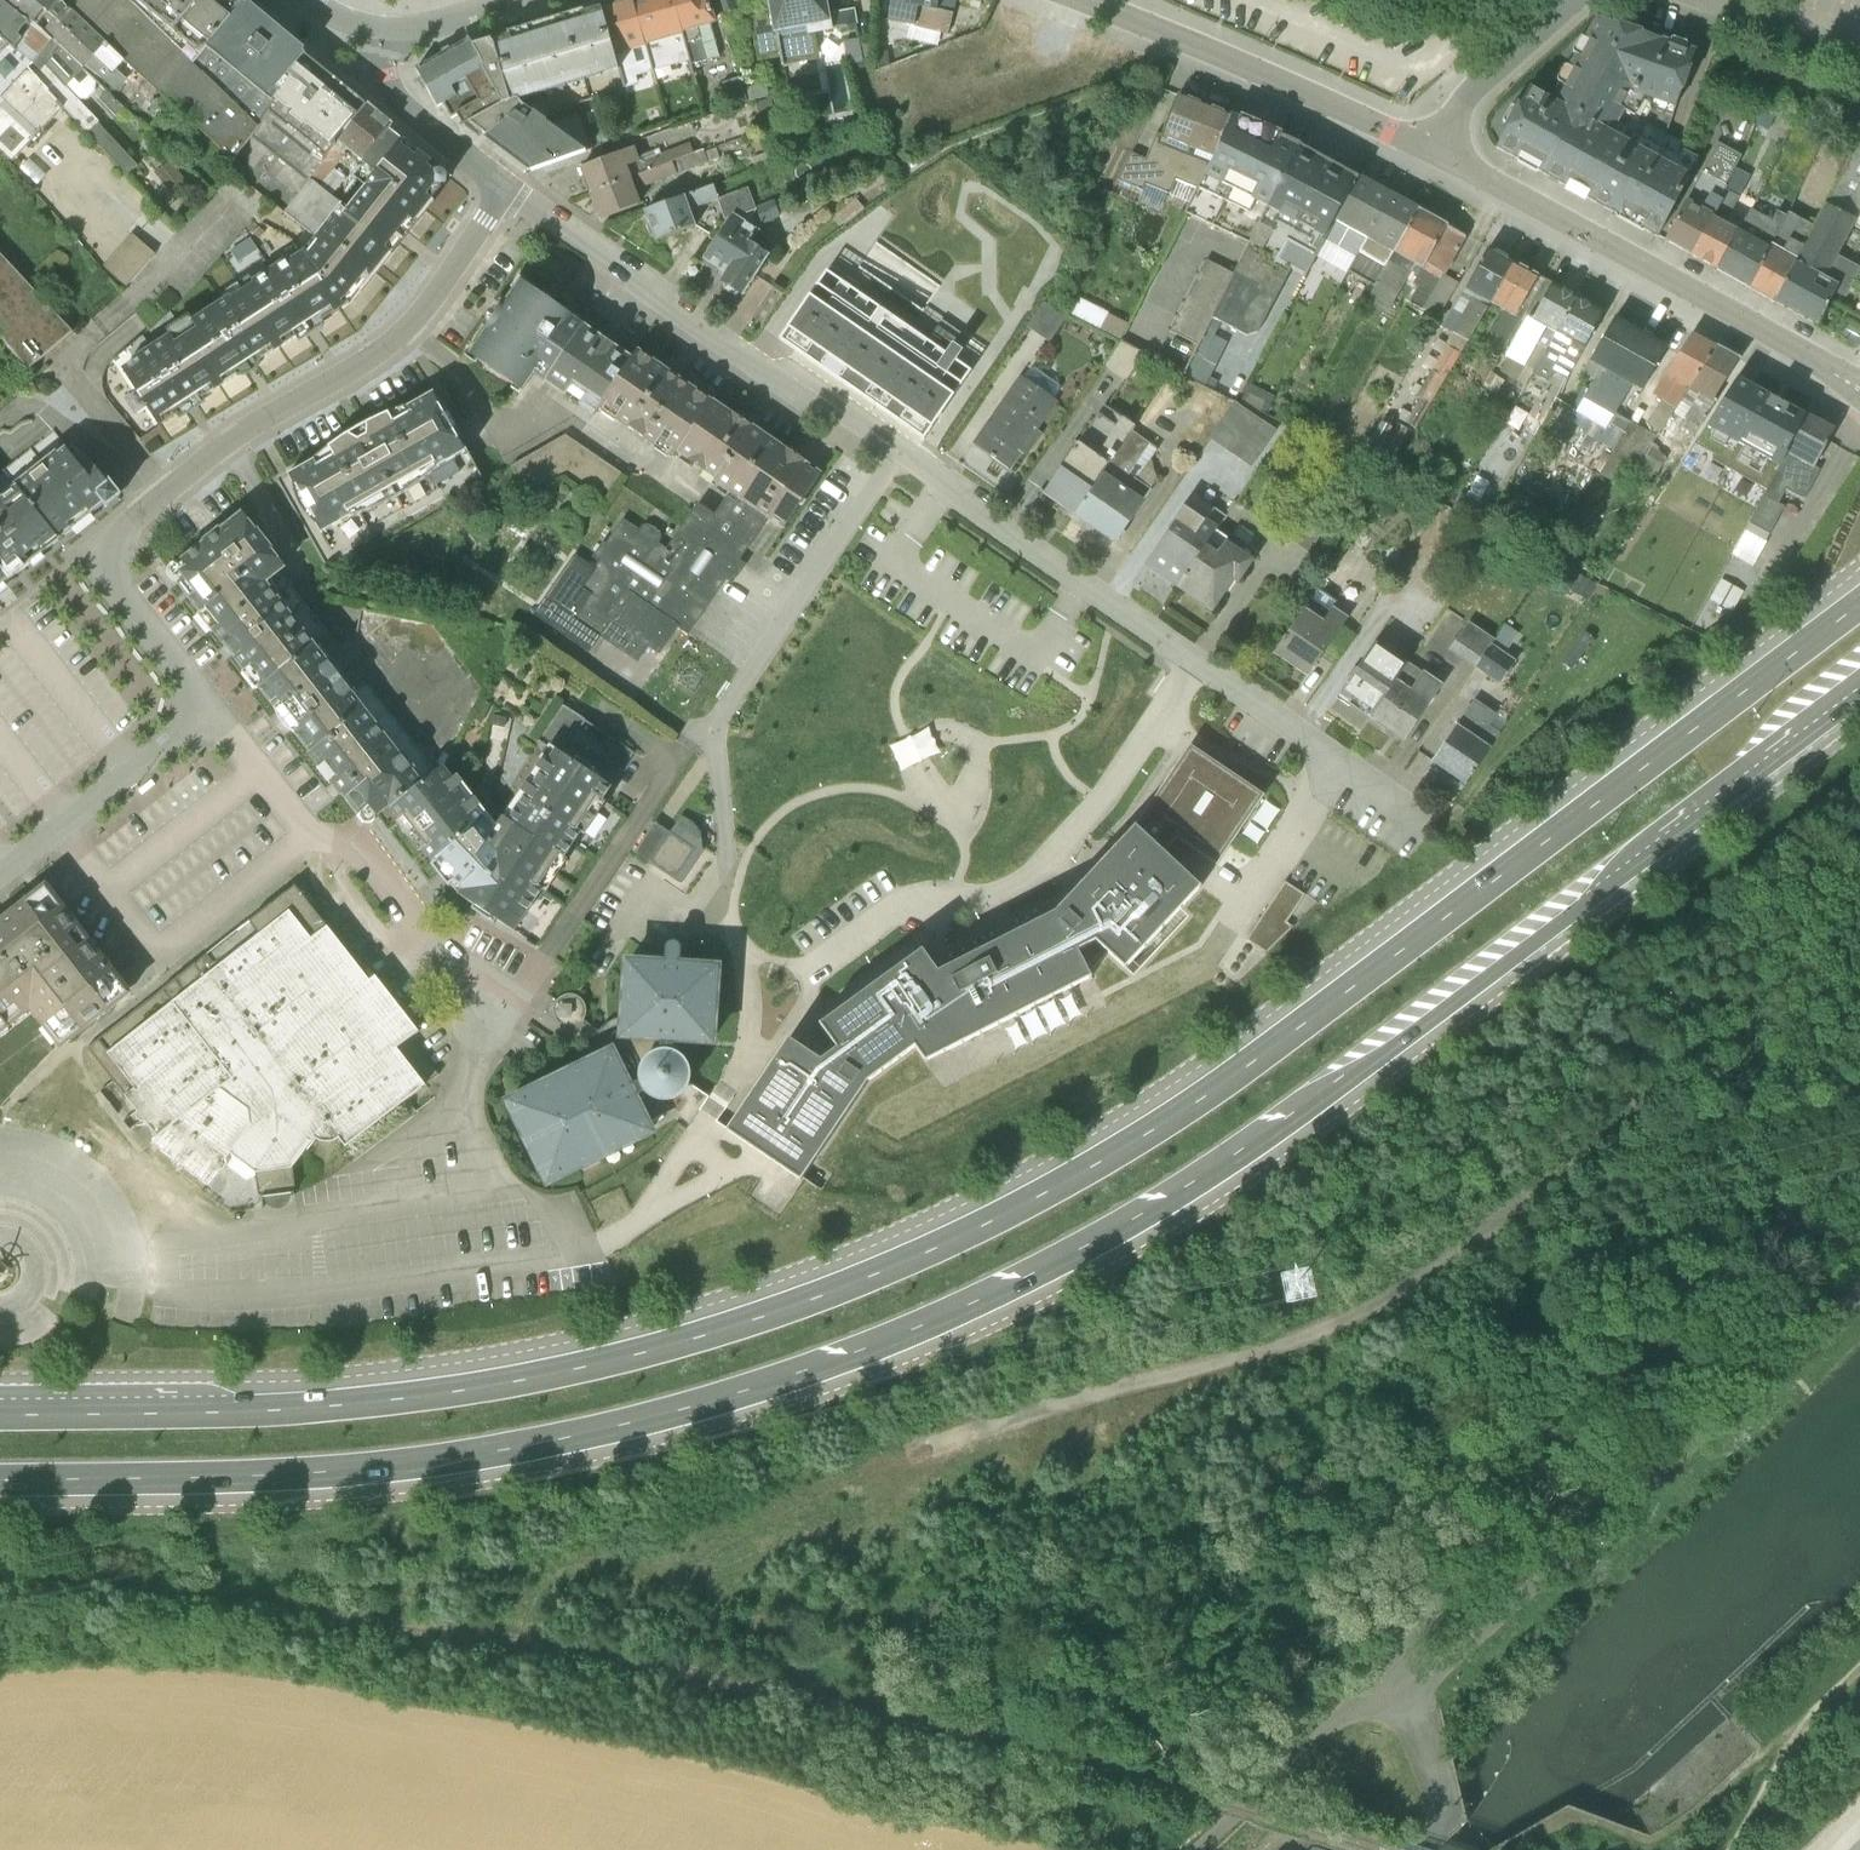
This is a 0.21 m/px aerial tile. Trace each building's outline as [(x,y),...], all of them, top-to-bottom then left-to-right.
[(0,0),(0,34),(33,63),(28,68),(64,108),(126,175),(136,165),(98,124),(98,121),(78,101),(86,100),(95,91),(96,81),(0,0)] [(114,93),(127,80),(116,71),(126,60),(62,0),(0,0),(96,81),(103,87),(106,85),(114,93)] [(258,127),(191,65),(165,40),(124,0),(62,0),(233,159),(250,137),(258,127)] [(165,40),(201,0),(124,0),(165,40)] [(191,65),(244,3),(240,0),(201,0),(165,40),(191,65)] [(632,0),(629,0),(601,8),(617,71),(622,87),(639,82),(637,75),(651,70),(632,0)] [(651,70),(689,58),(672,0),(632,0),(651,70)] [(689,58),(690,64),(718,57),(710,25),(713,24),(706,0),(703,0),(701,0),(672,0),(689,58)] [(737,9),(735,0),(716,0),(720,14),(737,9)] [(748,17),(756,61),(780,58),(781,66),(818,59),(814,34),(856,24),(854,9),(826,14),(823,0),(770,0),(772,12),(748,17)] [(952,13),(937,10),(939,0),(892,0),(888,20),(947,35),(952,13)] [(191,65),(258,127),(278,93),(275,90),(305,55),(306,54),(244,3),(191,65)] [(608,73),(617,71),(601,8),(473,47),(497,93),(457,116),(462,125),(460,126),(462,128),(504,104),(517,99),(519,101),(608,73)] [(1550,100),(1611,132),(1616,123),(1641,122),(1654,130),(1665,135),(1694,49),(1641,31),(1616,23),(1595,16),(1550,100)] [(0,34),(0,150),(11,162),(64,108),(28,68),(33,63),(0,34)] [(451,119),(497,93),(469,39),(415,69),(436,107),(437,107),(442,104),(451,119)] [(250,137),(305,181),(308,177),(338,142),(366,105),(305,55),(275,90),(278,93),(258,127),(250,137)] [(721,84),(729,108),(747,103),(738,78),(721,84)] [(767,96),(763,84),(743,90),(747,103),(767,96)] [(1611,132),(1550,100),(1528,89),(1517,109),(1513,107),(1509,108),(1502,121),(1503,124),(1507,126),(1496,147),(1542,172),(1611,211),(1654,130),(1641,122),(1616,123),(1611,132)] [(1117,180),(1141,190),(1144,183),(1168,193),(1175,178),(1204,106),(1179,96),(1163,137),(1155,134),(1145,160),(1130,154),(1117,180)] [(755,103),(760,122),(775,117),(770,99),(755,103)] [(338,142),(308,177),(311,180),(331,197),(343,183),(331,173),(349,151),(361,161),(388,129),(390,125),(366,105),(338,142)] [(1204,106),(1175,178),(1197,187),(1230,117),(1204,106)] [(582,151),(583,150),(546,123),(546,122),(533,112),(487,137),(530,170),(582,151)] [(1247,243),(1298,145),(1230,117),(1197,187),(1186,213),(1247,243)] [(388,129),(361,161),(376,173),(403,140),(388,129)] [(1680,143),(1665,135),(1654,130),(1611,211),(1657,236),(1698,158),(1682,150),(1678,158),(1675,156),(1680,143)] [(447,179),(446,176),(446,174),(444,172),(441,171),(439,170),(438,168),(403,140),(376,173),(346,208),(341,205),(314,238),(301,252),(340,311),(344,307),(344,306),(348,304),(398,241),(392,237),(399,228),(405,232),(445,182),(447,179)] [(1812,227),(1814,224),(1773,301),(1816,324),(1832,294),(1843,299),(1844,299),(1859,269),(1837,255),(1852,225),(1859,229),(1859,141),(1858,140),(1812,227)] [(1734,167),(1739,156),(1716,143),(1716,142),(1665,241),(1689,254),(1734,167)] [(579,167),(589,193),(692,154),(688,144),(659,154),(658,149),(638,156),(633,147),(579,167)] [(1322,241),(1358,177),(1298,145),(1247,243),(1232,274),(1182,373),(1204,385),(1226,342),(1214,336),(1220,323),(1247,336),(1256,332),(1291,269),(1304,275),(1314,258),(1322,241)] [(707,163),(703,150),(692,154),(589,193),(599,219),(600,220),(640,204),(635,191),(707,163)] [(715,150),(704,152),(707,163),(718,158),(715,150)] [(751,159),(755,169),(778,161),(774,151),(751,159)] [(1725,224),(1748,177),(1734,167),(1689,254),(1715,269),(1736,229),(1725,224)] [(1314,258),(1345,273),(1346,271),(1390,194),(1358,177),(1322,241),(1314,258)] [(311,180),(284,213),(314,238),(341,205),(331,197),(311,180)] [(647,221),(646,226),(650,237),(655,239),(695,226),(690,210),(717,200),(724,220),(729,219),(737,217),(755,209),(747,188),(718,199),(713,185),(643,211),(647,221)] [(1374,286),(1418,211),(1395,197),(1390,194),(1346,271),(1374,286)] [(755,209),(761,224),(787,213),(782,200),(755,209)] [(1715,269),(1748,287),(1784,215),(1776,211),(1770,221),(1750,209),(1736,229),(1715,269)] [(1464,236),(1463,234),(1461,234),(1448,227),(1447,225),(1445,225),(1422,212),(1420,210),(1418,211),(1403,237),(1374,286),(1365,304),(1385,315),(1410,272),(1417,276),(1421,270),(1438,279),(1462,240),(1464,236)] [(1772,298),(1771,300),(1773,301),(1812,227),(1786,213),(1784,215),(1748,287),(1761,294),(1762,292),(1772,298)] [(737,217),(729,219),(702,259),(724,273),(719,281),(724,284),(723,289),(733,295),(737,294),(742,296),(769,255),(766,253),(772,243),(758,234),(760,231),(737,217)] [(129,280),(157,249),(135,229),(108,260),(129,280)] [(334,313),(335,314),(340,311),(301,252),(294,247),(285,253),(289,261),(252,281),(248,276),(236,284),(279,349),(285,346),(284,344),(295,337),(299,341),(324,325),(321,321),(334,313)] [(1416,429),(1462,348),(1512,261),(1487,248),(1487,249),(1442,327),(1451,332),(1444,344),(1436,340),(1431,348),(1439,354),(1436,360),(1427,355),(1421,365),(1430,370),(1420,387),(1414,384),(1409,393),(1418,398),(1409,413),(1402,409),(1401,410),(1397,418),(1416,429)] [(28,370),(72,332),(0,256),(0,334),(28,370)] [(1196,344),(1232,274),(1205,260),(1169,331),(1196,344)] [(1479,347),(1497,359),(1520,320),(1514,316),(1538,275),(1512,261),(1489,302),(1500,309),(1479,347)] [(942,321),(927,341),(826,271),(779,340),(924,440),(971,371),(953,359),(967,339),(942,321)] [(1458,284),(1442,274),(1421,308),(1438,318),(1439,317),(1458,284)] [(542,382),(583,326),(519,282),(470,353),(516,383),(512,388),(520,394),(523,390),(533,376),(542,382)] [(178,322),(219,388),(225,385),(224,383),(235,376),(241,376),(247,375),(253,371),(259,366),(262,360),(274,351),(275,352),(279,349),(236,284),(224,292),(227,297),(195,320),(190,314),(178,322)] [(1508,357),(1500,371),(1523,384),(1532,370),(1575,297),(1551,284),(1531,319),(1526,316),(1504,355),(1508,357)] [(1103,324),(1109,310),(1081,297),(1075,311),(1103,324)] [(1532,370),(1548,379),(1553,371),(1565,378),(1602,312),(1575,297),(1532,370)] [(1047,298),(1030,321),(1051,337),(1068,315),(1047,298)] [(1592,417),(1640,330),(1615,316),(1614,316),(1589,361),(1583,373),(1593,379),(1574,414),(1587,423),(1592,417)] [(219,388),(178,322),(163,333),(165,338),(123,369),(158,426),(176,414),(179,418),(204,402),(201,398),(213,390),(215,391),(219,388)] [(542,382),(592,416),(598,408),(632,358),(583,326),(542,382)] [(1640,390),(1667,345),(1640,330),(1592,417),(1587,423),(1581,433),(1584,435),(1612,452),(1629,423),(1613,414),(1630,385),(1640,390)] [(1645,423),(1658,433),(1671,412),(1714,346),(1691,334),(1653,394),(1661,400),(1645,423)] [(1108,364),(1131,375),(1145,347),(1122,336),(1108,364)] [(1711,399),(1738,359),(1714,346),(1671,412),(1684,419),(1680,427),(1690,434),(1693,434),(1697,429),(1700,431),(1715,408),(1712,405),(1714,401),(1711,399)] [(598,408),(635,434),(671,459),(676,453),(713,400),(675,375),(638,350),(632,358),(598,408)] [(1504,381),(1490,372),(1489,373),(1481,386),(1495,395),(1496,394),(1504,381)] [(972,444),(1009,470),(1021,453),(1026,456),(1041,434),(1037,430),(1057,402),(1019,376),(972,444)] [(1771,398),(1772,397),(1737,378),(1694,444),(1713,455),(1711,459),(1766,489),(1784,454),(1783,453),(1804,414),(1801,412),(1799,415),(1800,416),(1799,419),(1787,412),(1790,407),(1771,398)] [(280,481),(323,565),(479,478),(461,445),(453,419),(444,405),(436,399),(433,393),(407,407),(393,411),(374,420),(351,431),(330,445),(313,460),(280,481)] [(751,426),(713,400),(676,453),(680,456),(679,460),(691,469),(693,465),(702,471),(703,471),(700,475),(713,483),(713,482),(751,426)] [(37,414),(26,423),(19,426),(9,433),(1,433),(0,434),(0,474),(53,431),(37,414)] [(1097,414),(1044,493),(1074,514),(1130,431),(1133,426),(1122,418),(1115,428),(1097,414)] [(1814,466),(1833,429),(1804,414),(1783,453),(1784,454),(1766,489),(1730,556),(1750,566),(1782,507),(1776,503),(1783,490),(1803,500),(1810,487),(1819,469),(1814,466)] [(1612,452),(1600,474),(1622,487),(1649,447),(1655,437),(1629,423),(1612,452)] [(766,519),(783,530),(821,473),(815,469),(811,474),(807,471),(810,465),(751,426),(713,482),(718,486),(716,489),(726,497),(713,515),(697,504),(665,548),(657,543),(660,539),(659,533),(648,524),(642,526),(637,530),(621,519),(605,544),(602,542),(591,557),(598,562),(593,570),(573,556),(532,615),(587,654),(599,637),(636,663),(648,647),(659,654),(677,627),(687,634),(725,580),(732,583),(744,565),(738,560),(766,519)] [(1501,430),(1476,471),(1502,487),(1527,445),(1501,430)] [(1156,450),(1130,431),(1074,514),(1115,543),(1156,481),(1150,460),(1156,450)] [(563,479),(602,505),(622,475),(565,434),(510,465),(529,500),(563,479)] [(1649,447),(1631,474),(1649,485),(1666,458),(1649,447)] [(61,539),(117,495),(82,452),(78,454),(73,448),(68,451),(65,448),(58,453),(56,452),(17,484),(61,539)] [(17,484),(0,497),(0,524),(6,532),(29,564),(61,539),(17,484)] [(1215,531),(1224,516),(1193,494),(1187,503),(1184,502),(1168,526),(1170,528),(1146,563),(1178,586),(1215,531)] [(272,579),(285,568),(258,529),(255,529),(242,512),(180,560),(183,564),(180,567),(175,566),(171,569),(171,573),(173,577),(176,578),(179,578),(181,581),(176,585),(214,632),(271,589),(274,586),(275,583),(272,579)] [(1178,586),(1211,608),(1230,579),(1237,583),(1256,552),(1247,545),(1252,537),(1238,527),(1228,539),(1215,531),(1178,586)] [(29,564),(6,532),(0,536),(0,587),(29,564)] [(259,689),(314,645),(271,589),(214,632),(259,689)] [(1335,603),(1316,590),(1272,654),(1306,677),(1324,650),(1338,659),(1354,635),(1340,626),(1347,617),(1332,607),(1335,603)] [(1424,638),(1392,616),(1337,696),(1368,718),(1407,663),(1424,638)] [(1467,622),(1448,651),(1473,667),(1492,639),(1467,622)] [(1505,653),(1519,633),(1504,623),(1492,639),(1473,667),(1498,684),(1515,661),(1505,653)] [(311,753),(365,710),(314,645),(259,689),(311,753)] [(1407,663),(1368,718),(1402,742),(1441,685),(1422,671),(1422,672),(1407,663)] [(1473,700),(1433,761),(1465,783),(1506,722),(1473,700)] [(496,826),(488,816),(457,776),(453,778),(444,768),(441,768),(422,783),(390,808),(431,861),(433,860),(460,890),(458,894),(513,931),(541,890),(541,889),(545,891),(567,860),(564,857),(580,833),(584,834),(615,791),(611,787),(633,753),(562,706),(531,751),(539,757),(540,758),(496,826)] [(390,808),(422,783),(365,710),(311,753),(346,798),(347,797),(367,823),(388,806),(390,808)] [(819,1024),(836,1048),(820,1060),(788,1039),(726,1130),(753,1148),(800,1180),(867,1081),(910,1049),(933,1038),(941,1053),(1089,978),(1091,976),(1087,972),(1106,952),(1124,968),(1201,887),(1163,851),(1176,839),(1215,865),(1264,795),(1262,793),(1235,776),(1189,746),(1131,829),(1057,910),(938,971),(922,950),(819,1024)] [(673,826),(657,816),(635,850),(683,880),(713,831),(682,812),(673,826)] [(1272,951),(1291,920),(1288,918),(1306,889),(1286,877),(1249,936),(1272,951)] [(145,1121),(157,1136),(151,1143),(171,1158),(172,1165),(177,1168),(183,1167),(205,1184),(217,1170),(223,1169),(226,1166),(224,1158),(229,1153),(255,1172),(258,1195),(263,1195),(264,1199),(265,1202),(270,1207),(276,1209),(281,1208),(287,1204),(290,1198),(290,1191),(295,1191),(292,1168),(313,1137),(317,1140),(322,1141),(328,1142),(333,1141),(338,1138),(345,1146),(438,1074),(409,1037),(418,1031),(375,976),(369,980),(295,885),(88,1048),(137,1111),(136,1117),(139,1120),(145,1121)] [(131,995),(46,886),(0,922),(0,1014),(10,1027),(30,1012),(60,1049),(131,995)] [(671,1050),(671,1044),(715,1046),(721,963),(679,960),(680,952),(680,946),(678,943),(674,941),(669,942),(666,946),(664,958),(622,956),(616,1039),(660,1043),(659,1050),(652,1052),(646,1056),(640,1064),(638,1073),(638,1080),(630,1084),(612,1050),(507,1100),(548,1186),(656,1134),(637,1094),(644,1091),(650,1096),(658,1100),(667,1101),(677,1098),(686,1089),(690,1079),(690,1069),(685,1060),(678,1053),(671,1050)] [(10,1027),(0,1014),(0,1035),(10,1027)]
